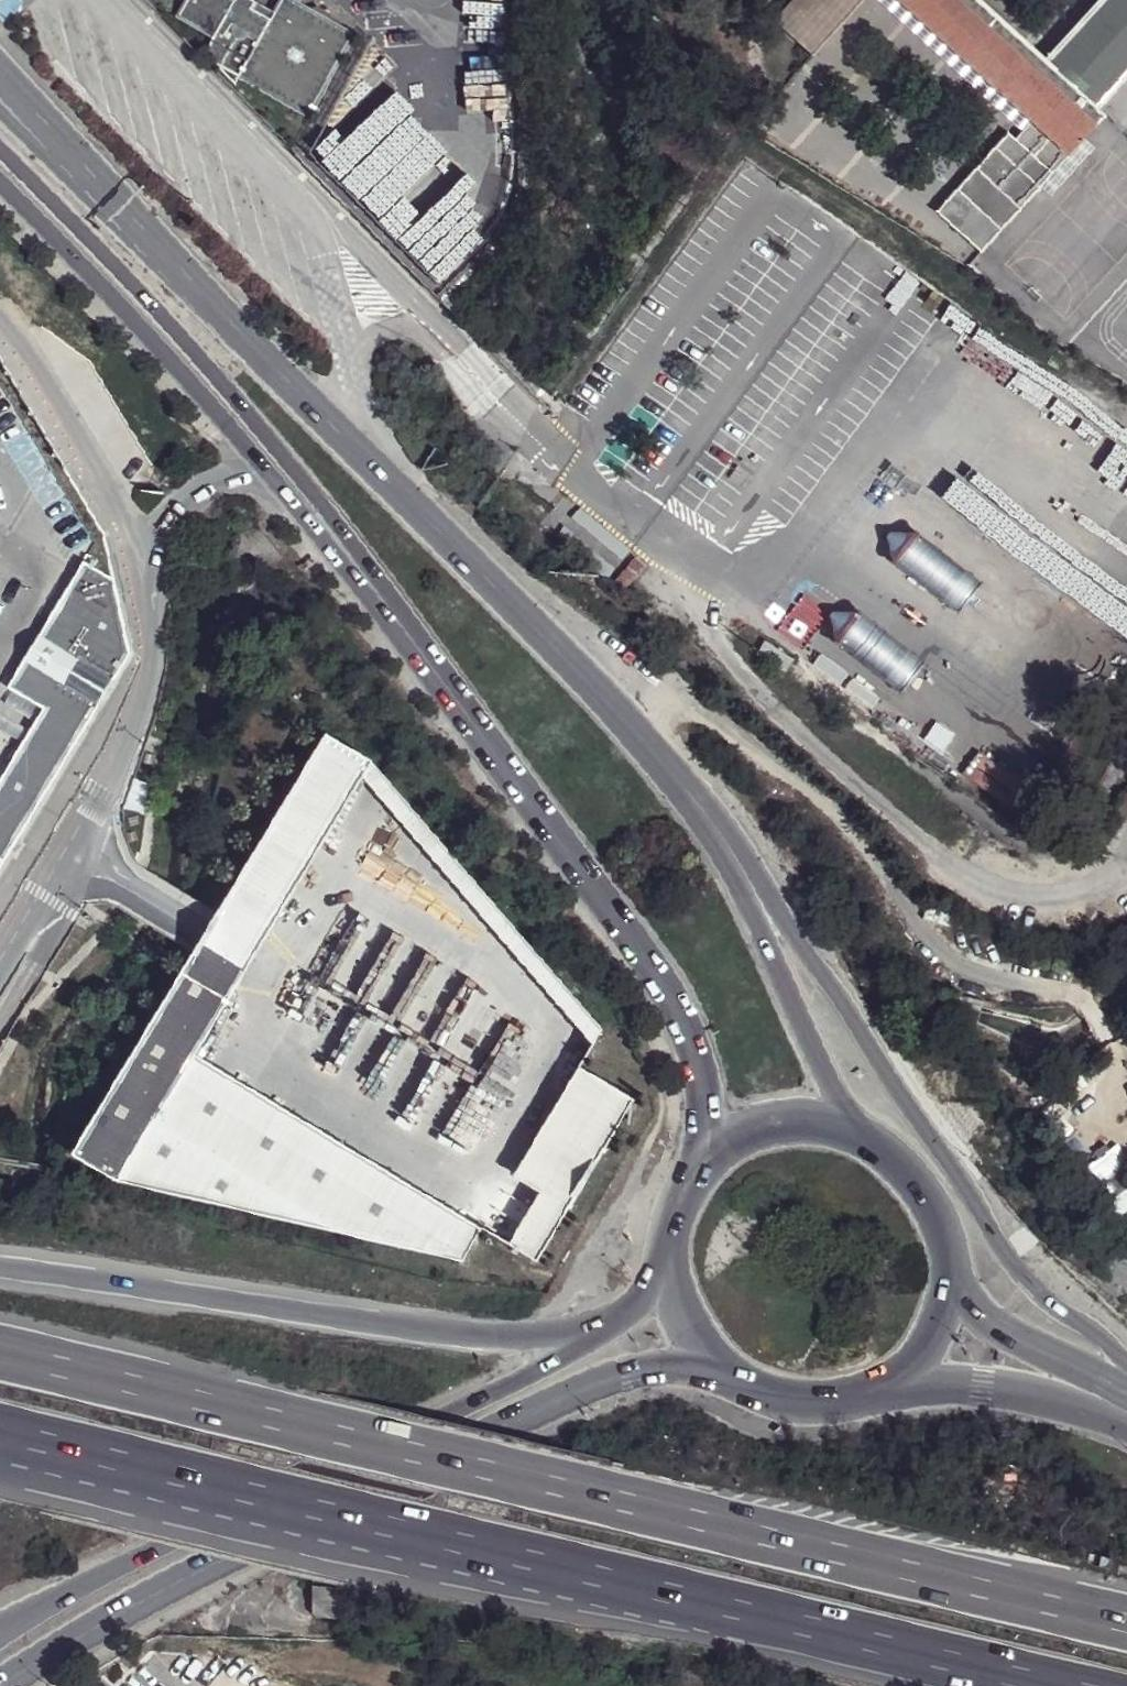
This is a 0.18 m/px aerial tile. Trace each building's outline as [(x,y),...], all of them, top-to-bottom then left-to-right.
[(178,15),(213,35),(211,38),(210,48),(214,58),(221,66),(305,112),(349,33),(292,0),(280,0),(270,17),(251,6),(255,1),(252,0),(186,0),(178,15)] [(504,0),(462,0),(461,73),(503,73),(504,0)] [(861,0),(789,0),(772,19),(811,55),(813,53),(861,0)] [(1066,156),(1102,117),(1097,111),(1041,61),(974,0),(896,0),(1066,156)] [(1126,78),(1126,0),(1096,0),(1041,61),(1097,111),(1126,78)] [(979,253),(1066,156),(1029,123),(1014,140),(1007,134),(934,214),(979,253)] [(411,228),(393,207),(401,200),(367,159),(334,187),(387,249),(411,228)] [(456,246),(469,237),(453,215),(400,254),(423,287),(464,257),(456,246)] [(911,441),(842,551),(872,571),(851,604),(924,650),(1059,435),(1082,450),(1096,428),(941,330),(882,423),(911,441)] [(128,647),(99,527),(0,360),(0,859),(128,647)] [(206,930),(71,1154),(116,1180),(460,1259),(479,1226),(194,1056),(254,954),(361,776),(588,1040),(597,1025),(370,761),(325,733),(206,930)] [(626,1095),(574,1065),(520,1155),(535,1164),(493,1235),(531,1257),(626,1095)] [(1112,1172),(1096,1178),(1101,1193),(1118,1187),(1112,1172)]
